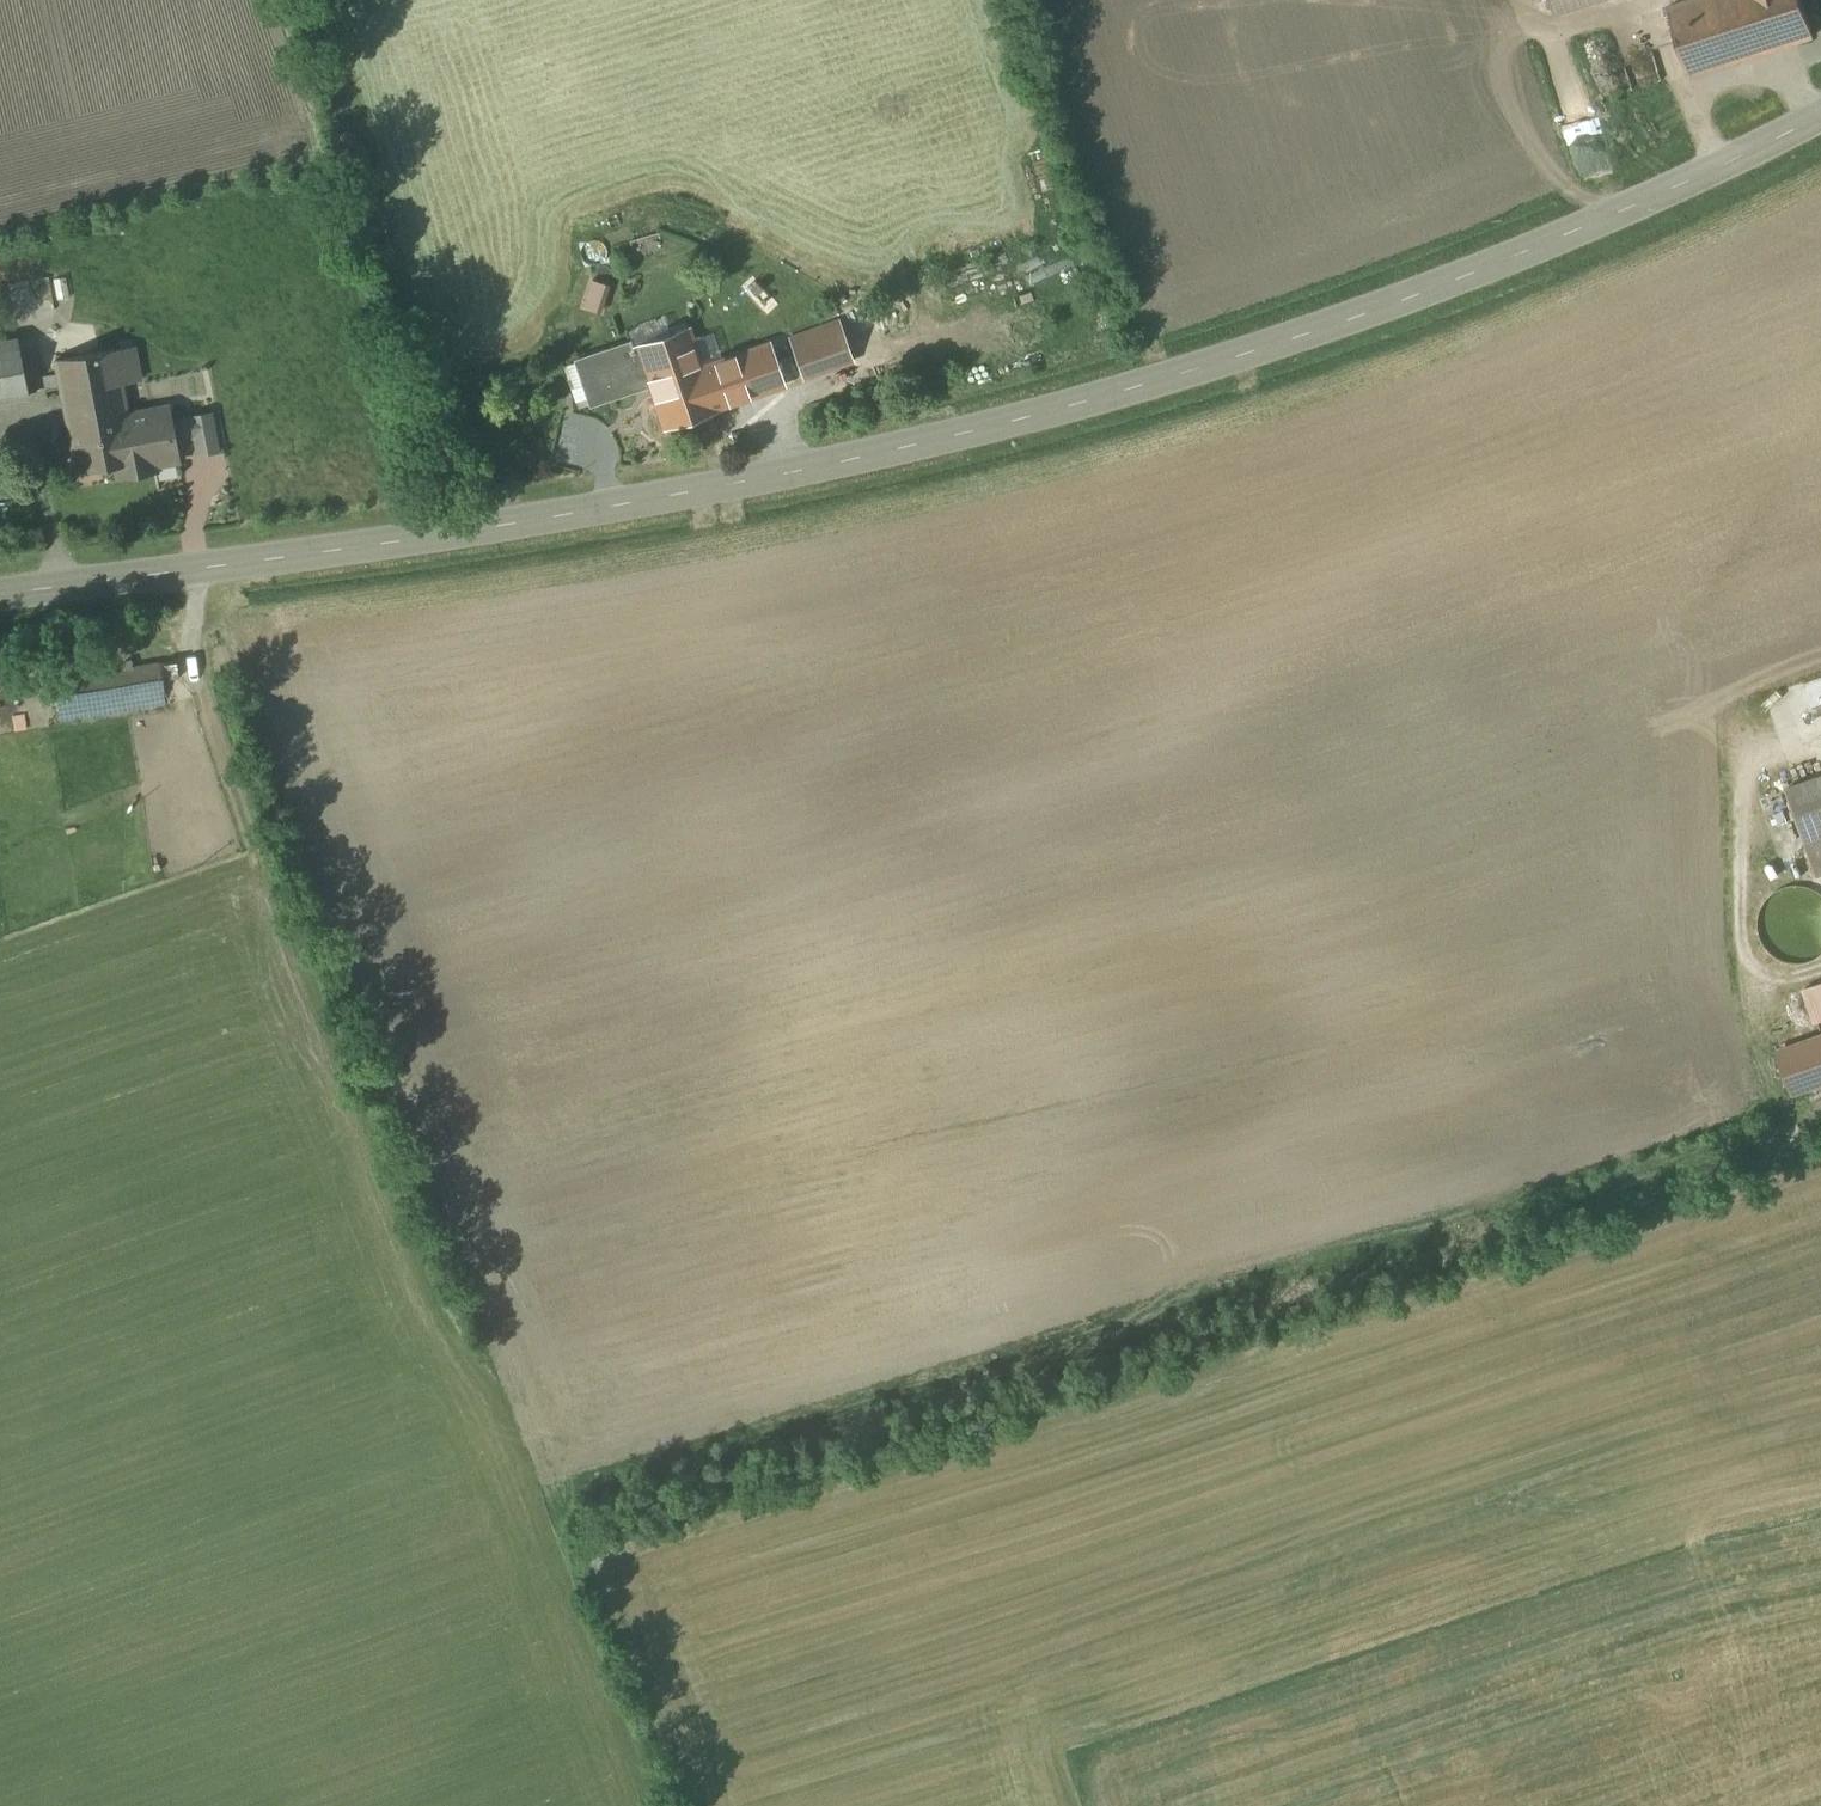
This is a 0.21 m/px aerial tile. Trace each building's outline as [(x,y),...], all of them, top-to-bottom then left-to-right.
[(1555,14),(1598,0),(1550,0),(1555,14)] [(1803,0),(1695,0),(1669,9),(1688,77),(1814,37),(1803,0)] [(1616,33),(1584,44),(1602,101),(1634,91),(1616,33)] [(645,369),(649,380),(666,427),(781,385),(781,380),(802,373),(806,377),(852,360),(839,322),(701,370),(696,358),(697,357),(687,329),(633,348),(631,349),(639,371),(645,369)] [(0,344),(0,402),(29,397),(18,341),(0,344)] [(631,349),(633,348),(631,343),(575,361),(576,364),(585,361),(591,379),(583,382),(590,405),(632,391),(630,386),(649,380),(645,369),(639,371),(631,349)] [(99,353),(55,361),(76,471),(115,465),(117,477),(157,471),(156,465),(178,461),(174,441),(171,421),(168,407),(127,415),(121,383),(139,380),(139,376),(133,347),(99,353)] [(211,414),(171,421),(174,441),(194,437),(198,455),(218,451),(211,414)] [(176,661),(53,681),(57,709),(163,692),(162,681),(179,678),(176,661)] [(1780,786),(1811,875),(1820,871),(1820,772),(1780,786)] [(1806,991),(1820,1036),(1820,986),(1806,991)] [(1778,1053),(1793,1097),(1820,1088),(1820,1039),(1778,1053)]
